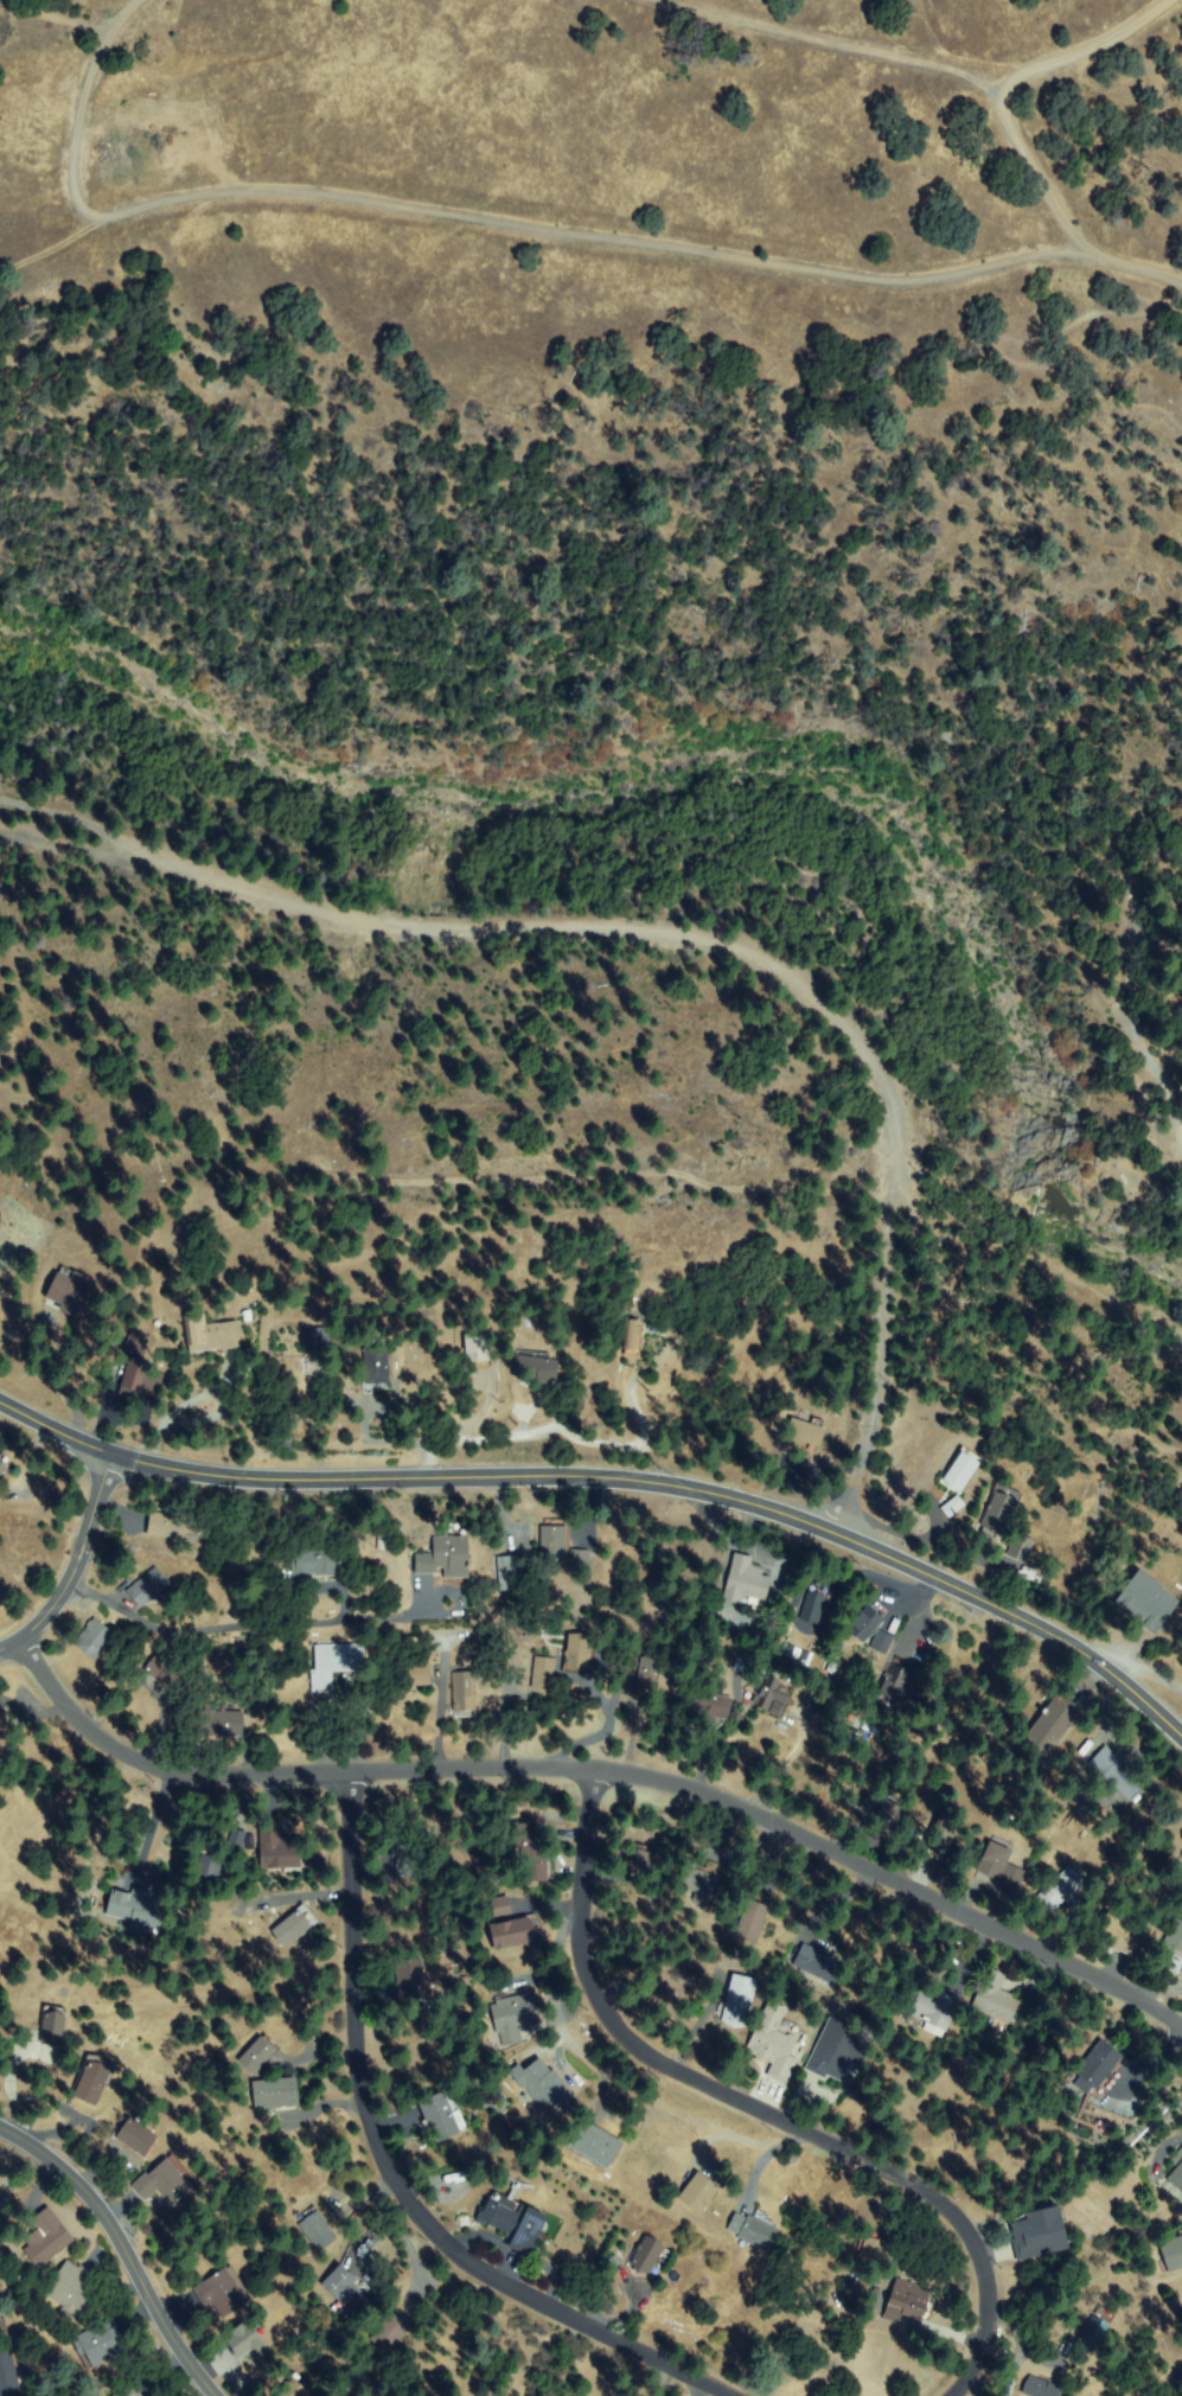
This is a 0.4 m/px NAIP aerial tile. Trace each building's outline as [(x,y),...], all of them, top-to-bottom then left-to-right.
[(81,1309),(76,1316),(47,1296),(68,1266),(106,1293),(89,1315),(81,1309)] [(244,1312),(251,1311),(254,1321),(245,1322),(244,1312)] [(204,1318),(205,1328),(238,1323),(242,1346),(192,1354),(186,1321),(204,1318)] [(627,1359),(625,1321),(637,1320),(640,1357),(627,1359)] [(328,1349),(311,1350),(309,1330),(327,1329),(328,1349)] [(133,1330),(148,1336),(142,1357),(126,1352),(133,1330)] [(488,1363),(468,1363),(467,1335),(487,1335),(488,1363)] [(390,1346),(391,1382),(364,1384),(363,1347),(390,1346)] [(548,1365),(556,1366),(554,1380),(515,1376),(517,1353),(549,1356),(548,1365)] [(158,1378),(154,1397),(122,1389),(128,1359),(148,1363),(146,1375),(158,1378)] [(943,1480),(963,1448),(983,1462),(961,1493),(943,1480)] [(3,1454),(0,1456),(0,1480),(13,1474),(3,1454)] [(1001,1536),(979,1526),(999,1482),(1022,1493),(1001,1536)] [(191,1512),(203,1512),(204,1534),(151,1535),(151,1516),(192,1515),(191,1512)] [(567,1526),(567,1559),(543,1559),(543,1526),(567,1526)] [(1024,1561),(1009,1552),(1020,1534),(1035,1544),(1024,1561)] [(416,1557),(436,1554),(435,1539),(467,1536),(469,1576),(446,1578),(445,1568),(417,1571),(416,1557)] [(349,1571),(312,1577),(313,1583),(295,1586),(290,1553),(334,1546),(336,1555),(346,1553),(349,1571)] [(573,1551),(588,1551),(588,1566),(573,1566),(573,1551)] [(769,1578),(763,1599),(759,1597),(758,1603),(749,1600),(750,1596),(742,1593),(740,1603),(724,1598),(736,1555),(750,1560),(749,1565),(762,1568),(760,1577),(769,1578)] [(498,1571),(509,1570),(507,1559),(518,1558),(522,1589),(500,1590),(498,1571)] [(129,1592),(155,1568),(168,1585),(142,1608),(129,1592)] [(1177,1604),(1155,1635),(1114,1605),(1139,1570),(1163,1586),(1159,1591),(1177,1604)] [(817,1617),(803,1611),(811,1591),(825,1597),(817,1617)] [(884,1622),(862,1643),(848,1629),(870,1606),(884,1622)] [(77,1641),(94,1619),(115,1637),(98,1659),(77,1641)] [(878,1631),(893,1638),(886,1654),(871,1647),(878,1631)] [(588,1669),(566,1666),(571,1634),(594,1637),(588,1669)] [(363,1672),(333,1670),(332,1692),(315,1691),(318,1644),(364,1647),(363,1672)] [(537,1656),(555,1659),(552,1688),(535,1687),(537,1656)] [(185,1672),(175,1691),(146,1676),(154,1657),(185,1672)] [(641,1659),(662,1660),(659,1688),(638,1687),(641,1659)] [(429,1687),(410,1683),(413,1666),(432,1669),(429,1687)] [(906,1673),(901,1681),(914,1688),(905,1706),(877,1691),(887,1673),(888,1674),(893,1666),(906,1673)] [(473,1673),(475,1710),(458,1711),(455,1674),(473,1673)] [(766,1711),(753,1702),(768,1679),(792,1694),(785,1705),(774,1699),(766,1711)] [(731,1698),(729,1717),(717,1715),(716,1723),(704,1720),(705,1713),(690,1712),(694,1693),(731,1698)] [(1063,1699),(1081,1712),(1047,1757),(1024,1739),(1054,1701),(1059,1705),(1063,1699)] [(194,1731),(197,1708),(244,1713),(243,1736),(194,1731)] [(1143,1784),(1125,1801),(1091,1763),(1108,1746),(1143,1784)] [(873,1830),(877,1813),(863,1808),(867,1794),(903,1804),(894,1838),(873,1830)] [(958,1823),(940,1865),(924,1857),(941,1816),(958,1823)] [(534,1825),(552,1874),(532,1881),(513,1832),(534,1825)] [(281,1840),(298,1838),(301,1865),(261,1870),(257,1830),(280,1828),(281,1840)] [(229,1851),(232,1832),(244,1834),(241,1853),(229,1851)] [(400,1852),(413,1853),(414,1838),(427,1838),(427,1844),(421,1842),(419,1876),(397,1873),(400,1852)] [(1007,1865),(1026,1874),(1018,1890),(978,1870),(991,1841),(1012,1852),(1007,1865)] [(626,1870),(638,1846),(653,1852),(643,1877),(626,1870)] [(223,1861),(216,1885),(194,1878),(203,1854),(223,1861)] [(681,1885),(691,1864),(720,1878),(705,1906),(694,1900),(697,1893),(681,1885)] [(1085,1885),(1046,1917),(1031,1899),(1071,1868),(1085,1885)] [(136,1891),(167,1905),(154,1932),(107,1912),(116,1892),(133,1899),(136,1891)] [(496,1917),(492,1902),(506,1898),(510,1913),(496,1917)] [(733,1934),(745,1899),(769,1908),(758,1942),(733,1934)] [(275,1932),(305,1905),(318,1921),(288,1948),(275,1932)] [(1133,1955),(1098,1942),(1108,1911),(1145,1924),(1133,1955)] [(494,1951),(491,1938),(498,1937),(494,1927),(530,1917),(537,1941),(494,1951)] [(1175,1919),(1181,1922),(1181,1953),(1164,1945),(1175,1919)] [(796,1968),(803,1945),(843,1959),(836,1980),(796,1968)] [(423,1999),(402,2000),(401,1960),(423,1959),(423,1999)] [(1021,2001),(1010,2025),(972,2006),(991,1967),(1007,1975),(999,1989),(1021,2001)] [(746,2025),(723,2019),(735,1975),(756,1981),(746,2025)] [(915,1987),(938,1999),(944,1986),(964,1996),(945,2033),(902,2011),(915,1987)] [(518,2027),(522,2040),(505,2046),(492,2007),(531,1994),(539,2019),(518,2027)] [(796,2038),(790,2056),(797,2059),(787,2084),(768,2077),(775,2060),(750,2051),(752,2049),(748,2047),(754,2033),(756,2034),(769,2001),(787,2007),(778,2032),(796,2038)] [(63,2045),(43,2045),(41,2018),(63,2018),(63,2045)] [(811,2068),(831,2020),(874,2039),(862,2069),(851,2064),(843,2082),(811,2068)] [(264,2036),(280,2051),(256,2075),(239,2059),(264,2036)] [(1078,2074),(1101,2042),(1120,2056),(1097,2088),(1078,2074)] [(91,2055),(115,2065),(96,2106),(72,2095),(91,2055)] [(511,2072),(518,2065),(525,2072),(539,2059),(573,2095),(558,2109),(549,2100),(543,2106),(511,2072)] [(255,2109),(255,2082),(295,2082),(295,2109),(255,2109)] [(439,2142),(420,2106),(445,2091),(465,2128),(439,2142)] [(119,2140),(126,2125),(141,2133),(146,2122),(159,2128),(146,2154),(119,2140)] [(588,2123),(621,2145),(608,2167),(574,2146),(588,2123)] [(1171,2161),(1181,2150),(1181,2191),(1169,2180),(1180,2168),(1171,2161)] [(145,2198),(134,2184),(174,2155),(197,2186),(172,2205),(159,2187),(145,2198)] [(681,2197),(698,2174),(720,2192),(702,2213),(681,2197)] [(511,2247),(516,2236),(479,2219),(492,2191),(547,2217),(529,2255),(511,2247)] [(0,2192),(0,2222),(15,2207),(0,2192)] [(1021,2260),(1015,2242),(1018,2241),(1014,2223),(1030,2218),(1029,2212),(1056,2205),(1068,2247),(1021,2260)] [(23,2245),(40,2232),(32,2222),(47,2209),(72,2241),(39,2267),(23,2245)] [(319,2213),(336,2242),(319,2251),(302,2223),(319,2213)] [(748,2221),(752,2213),(778,2225),(767,2249),(729,2231),(736,2216),(748,2221)] [(1162,2243),(1181,2235),(1181,2269),(1174,2273),(1162,2243)] [(632,2264),(652,2241),(665,2253),(646,2275),(632,2264)] [(96,2281),(89,2290),(101,2299),(84,2320),(46,2293),(69,2261),(96,2281)] [(206,2306),(196,2289),(230,2268),(250,2301),(224,2317),(215,2301),(206,2306)] [(340,2268),(370,2299),(353,2315),(324,2285),(340,2268)] [(896,2280),(931,2292),(921,2320),(902,2313),(899,2324),(884,2319),(896,2280)] [(392,2314),(409,2328),(388,2353),(371,2339),(392,2314)] [(13,2334),(7,2315),(0,2317),(0,2338),(13,2334)] [(1078,2341),(1093,2317),(1108,2326),(1093,2351),(1078,2341)] [(122,2334),(115,2337),(122,2352),(90,2369),(76,2338),(115,2319),(122,2334)] [(245,2338),(258,2334),(263,2355),(235,2362),(228,2331),(250,2325),(253,2332),(245,2334),(245,2338)] [(23,2395),(18,2395),(0,2395),(0,2352),(9,2350),(23,2395)] [(1067,2388),(1064,2395),(1029,2395),(1026,2395),(1033,2375),(1067,2388)] [(314,2389),(311,2395),(282,2395),(290,2378),(314,2389)] [(129,2385),(138,2395),(116,2395),(129,2385)]
